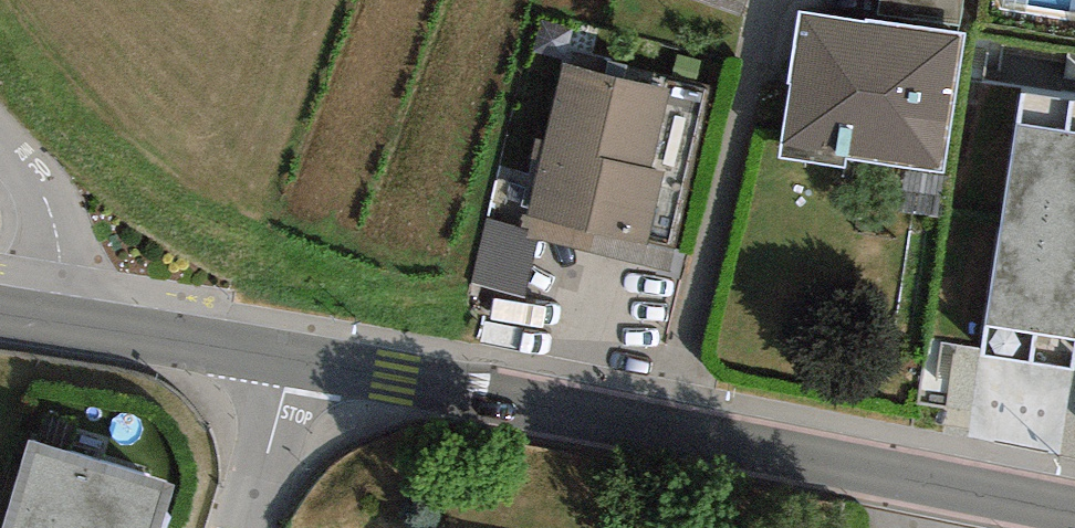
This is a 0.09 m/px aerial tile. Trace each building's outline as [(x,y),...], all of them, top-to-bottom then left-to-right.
[(971,34),(798,6),(773,158),(847,169),(849,154),(949,170),(971,34)] [(677,95),(563,70),(527,235),(641,260),(677,95)] [(1017,128),(986,337),(1074,350),(1074,137),(1017,128)] [(28,437),(0,527),(161,527),(175,482),(28,437)]
